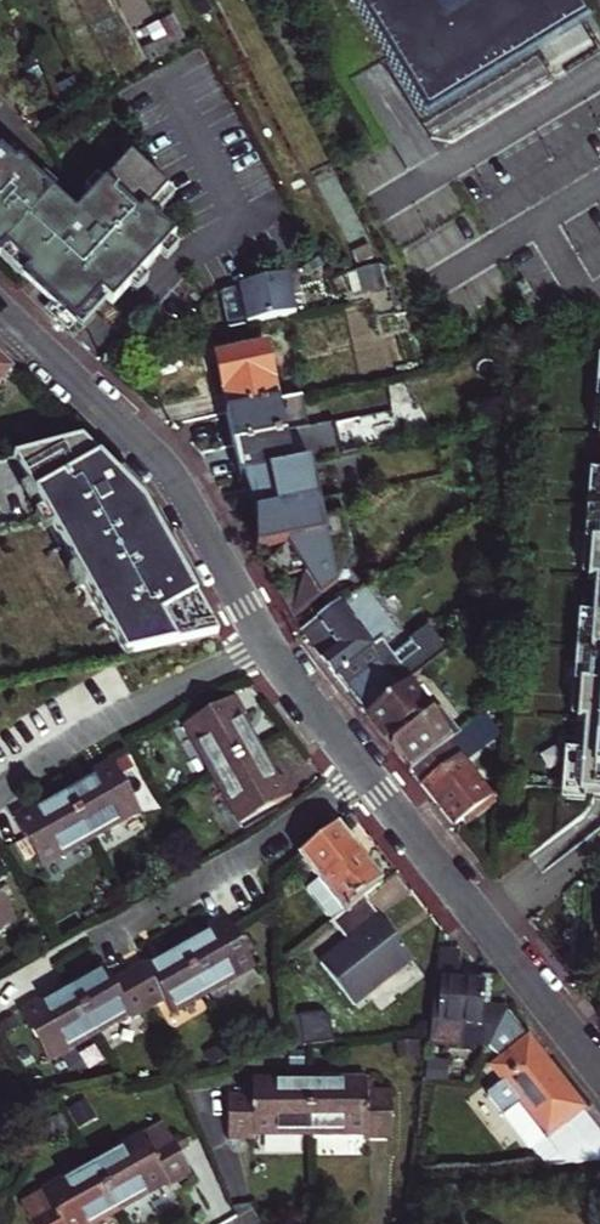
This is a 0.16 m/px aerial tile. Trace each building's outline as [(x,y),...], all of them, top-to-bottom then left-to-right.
[(424,121),(567,35),(574,26),(576,20),(577,12),(575,3),(573,0),(351,0),(424,121)] [(155,24),(163,39),(170,53),(184,45),(169,16),(155,24)] [(170,53),(163,39),(136,53),(143,67),(170,53)] [(132,156),(81,216),(21,167),(0,150),(0,263),(9,253),(30,274),(25,280),(80,329),(105,300),(117,311),(179,241),(153,215),(173,191),(132,156)] [(222,295),(230,334),(295,321),(285,276),(236,287),(222,295)] [(217,358),(226,409),(277,399),(267,348),(217,358)] [(597,360),(591,433),(597,433),(597,432),(593,431),(595,407),(599,407),(599,400),(599,360),(597,360)] [(0,367),(0,386),(10,376),(0,367)] [(302,394),(277,399),(226,409),(233,446),(309,430),(302,394)] [(309,430),(233,446),(240,480),(311,465),(366,454),(360,420),(309,430)] [(150,509),(80,443),(22,459),(130,654),(221,636),(170,547),(150,509)] [(311,465),(240,480),(254,516),(255,553),(294,545),(301,577),(278,595),(292,618),(334,587),(333,572),(349,558),(339,501),(319,503),(311,465)] [(599,491),(599,474),(588,473),(580,574),(586,575),(586,574),(582,573),(584,548),(588,549),(589,542),(596,542),(599,491)] [(596,542),(589,542),(588,549),(584,548),(582,573),(586,574),(586,575),(586,581),(593,581),(591,616),(588,650),(581,650),(578,691),(573,690),(571,715),(576,716),(576,717),(575,723),(582,723),(580,754),(580,755),(573,755),(570,793),(577,794),(577,796),(583,796),(599,797),(599,491),(596,542)] [(392,630),(361,591),(318,623),(301,636),(311,650),(365,719),(401,692),(451,655),(430,630),(395,658),(380,639),(392,630)] [(588,650),(591,616),(578,615),(570,716),(576,717),(576,716),(571,715),(573,690),(578,691),(581,650),(588,650)] [(429,726),(401,692),(365,719),(382,740),(390,741),(394,746),(393,754),(409,774),(455,737),(440,718),(429,726)] [(182,728),(209,777),(257,750),(239,717),(243,715),(234,699),(182,728)] [(418,785),(451,828),(489,797),(458,759),(493,731),(481,716),(455,737),(409,774),(410,776),(413,774),(420,784),(418,785)] [(257,750),(209,777),(236,826),(256,815),(268,808),(289,796),(280,780),(275,782),(257,750)] [(573,755),(580,755),(580,754),(563,753),(560,803),(582,805),(583,796),(577,796),(577,794),(570,793),(573,755)] [(96,775),(64,793),(90,840),(139,812),(109,760),(93,770),(96,775)] [(31,812),(28,807),(12,817),(41,868),(90,840),(64,793),(31,812)] [(268,808),(256,815),(261,823),(273,817),(268,808)] [(335,827),(298,856),(318,882),(305,892),(329,923),(361,899),(379,884),(335,827)] [(14,920),(0,895),(0,928),(14,920)] [(361,899),(329,923),(355,957),(328,978),(349,1006),(408,961),(361,899)] [(254,969),(231,929),(224,918),(207,927),(209,932),(178,949),(205,997),(254,969)] [(125,975),(147,1012),(166,1002),(173,1015),(205,997),(178,949),(145,968),(144,965),(125,975)] [(506,1010),(485,1008),(479,1008),(482,985),(454,983),(455,976),(456,957),(436,955),(428,1035),(427,1043),(448,1045),(447,1056),(473,1059),(474,1048),(486,1049),(486,1047),(499,1023),(506,1010)] [(101,970),(69,988),(96,1034),(127,1016),(130,1022),(147,1012),(125,975),(109,984),(101,970)] [(479,1008),(485,1008),(488,979),(455,976),(454,983),(482,985),(479,1008)] [(96,1034),(69,988),(37,1006),(34,1002),(17,1012),(45,1063),(96,1034)] [(540,1166),(599,1161),(599,1138),(575,1107),(576,1105),(534,1052),(526,1058),(515,1044),(499,1023),(486,1047),(496,1059),(487,1066),(499,1081),(482,1094),(540,1166)] [(526,1058),(534,1052),(523,1038),(515,1044),(526,1058)] [(364,1078),(307,1079),(308,1135),(363,1134),(363,1138),(390,1138),(389,1093),(364,1093),(364,1078)] [(253,1080),(253,1095),(228,1096),(229,1140),(255,1140),(255,1136),(308,1135),(307,1079),(253,1080)] [(207,1108),(206,1143),(222,1144),(223,1108),(207,1108)] [(164,1184),(166,1188),(190,1176),(161,1123),(91,1162),(117,1210),(164,1184)] [(91,1162),(19,1201),(31,1223),(92,1223),(117,1210),(91,1162)]
